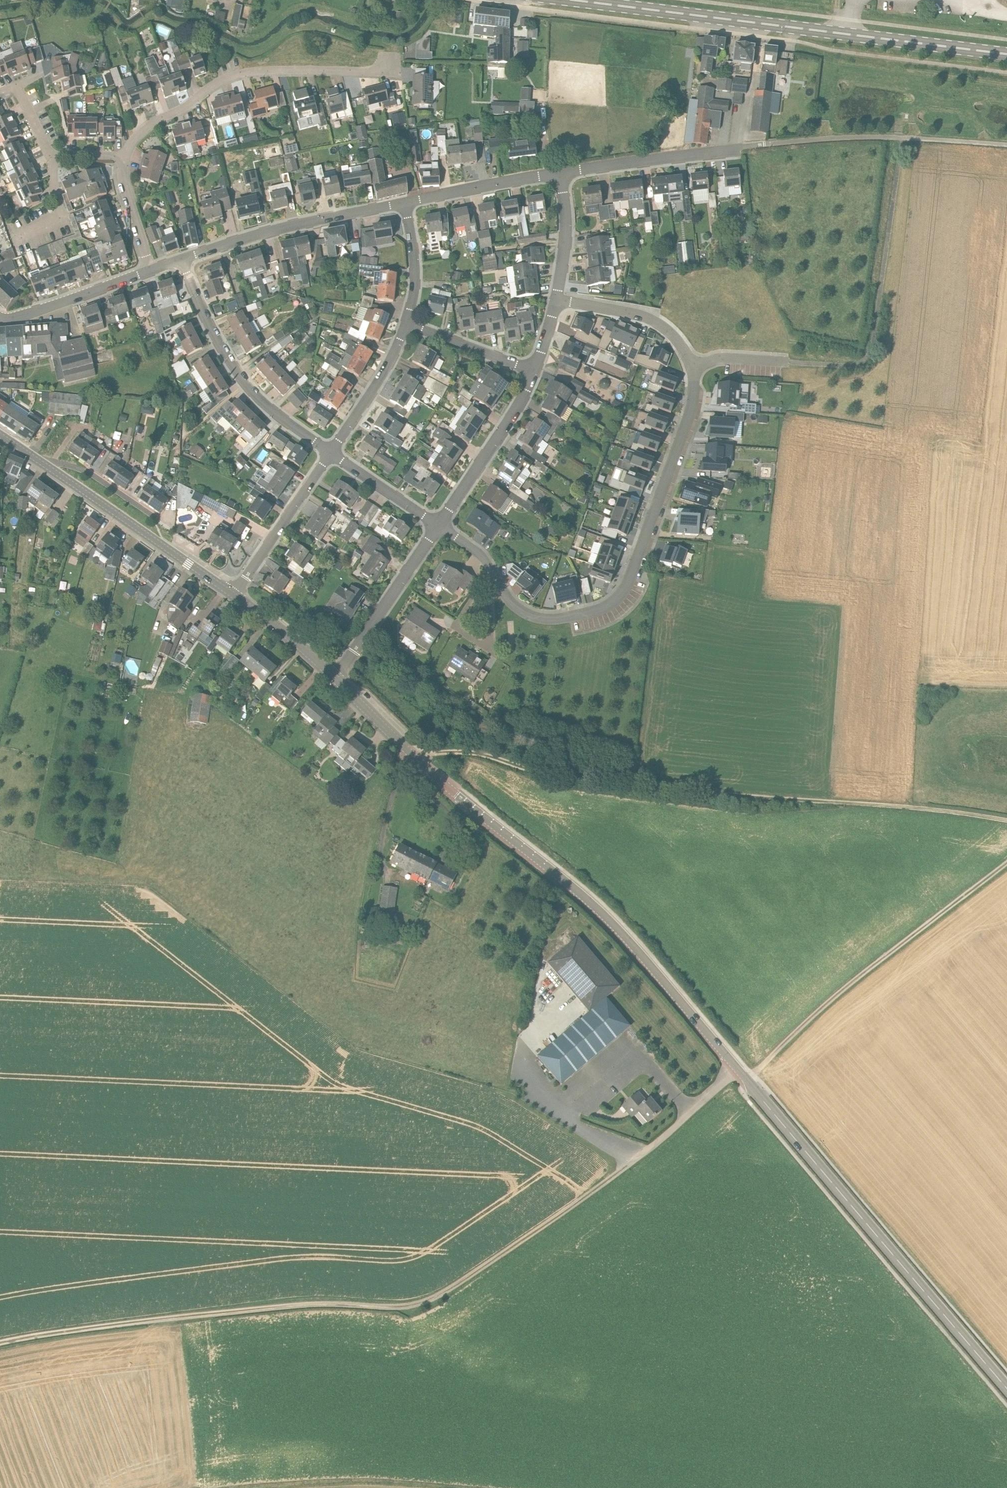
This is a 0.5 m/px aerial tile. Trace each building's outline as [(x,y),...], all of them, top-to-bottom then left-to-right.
[(166,8),(183,11),(185,0),(168,0),(166,8)] [(239,20),(242,6),(234,4),(230,27),(237,29),(244,29),(245,21),(239,20)] [(509,14),(492,12),(475,10),(474,20),(473,27),(492,29),(507,31),(509,14)] [(217,11),(216,21),(226,22),(226,12),(217,11)] [(450,24),(461,25),(462,11),(451,11),(450,24)] [(33,23),(30,17),(24,19),(27,26),(33,23)] [(520,27),(529,28),(529,19),(520,19),(520,27)] [(508,64),(507,31),(492,29),(492,37),(495,38),(496,54),(488,53),(488,64),(508,64)] [(416,44),(416,50),(430,50),(430,37),(426,37),(416,44)] [(705,38),(705,39),(697,37),(695,50),(703,50),(701,59),(700,73),(711,74),(712,60),(716,61),(717,51),(723,53),(723,51),(725,41),(705,38)] [(161,52),(167,49),(164,42),(158,44),(161,52)] [(517,56),(528,56),(528,42),(518,42),(517,56)] [(751,65),(752,57),(754,47),(752,47),(751,44),(747,43),(746,46),(744,46),(743,43),(738,42),(737,45),(735,45),(734,55),(732,63),(751,65)] [(30,66),(30,65),(44,60),(40,47),(29,51),(29,49),(12,56),(19,73),(28,69),(27,67),(30,66)] [(776,60),(776,59),(777,49),(764,47),(761,73),(760,73),(758,91),(772,93),(774,74),(776,75),(779,76),(779,75),(785,76),(786,67),(787,67),(788,62),(776,60)] [(185,68),(181,56),(179,51),(173,53),(176,61),(171,63),(175,75),(169,77),(175,94),(187,90),(180,70),(185,68)] [(62,81),(79,77),(76,66),(79,55),(72,53),(71,54),(61,57),(52,59),(54,70),(52,71),(52,73),(51,74),(53,83),(62,81)] [(200,56),(188,60),(187,54),(181,56),(185,68),(191,66),(195,77),(206,73),(200,56)] [(19,73),(12,56),(0,61),(0,72),(2,76),(8,74),(9,76),(11,75),(12,76),(19,73)] [(175,94),(169,77),(165,79),(159,68),(153,57),(145,60),(151,77),(155,89),(161,87),(165,98),(175,94)] [(433,76),(424,76),(414,76),(414,106),(432,106),(433,76)] [(69,97),(83,94),(80,77),(79,77),(62,81),(64,89),(65,89),(66,91),(68,91),(69,97)] [(147,85),(137,89),(143,106),(154,102),(150,91),(155,89),(151,77),(145,79),(147,85)] [(720,92),(729,93),(731,80),(722,79),(720,92)] [(746,94),(747,81),(733,79),(731,92),(734,92),(743,93),(746,94)] [(143,106),(137,89),(135,83),(119,89),(123,101),(128,99),(132,110),(143,106)] [(397,105),(393,93),(386,94),(384,85),(363,90),(368,107),(383,103),(384,108),(397,105)] [(696,101),(698,101),(697,109),(711,111),(712,101),(714,89),(698,86),(697,95),(696,101)] [(273,89),(254,94),(257,104),(245,107),(247,116),(252,115),(253,119),(261,117),(261,116),(268,114),(267,110),(278,107),(273,89)] [(530,101),(531,89),(522,89),(521,100),(530,101)] [(352,115),(346,94),(346,92),(345,93),(346,94),(338,96),(338,94),(337,94),(334,93),(333,90),(327,92),(329,100),(325,102),(330,119),(331,119),(331,121),(352,115)] [(316,108),(313,98),(308,99),(307,94),(303,95),(302,91),(293,93),(296,103),(293,104),(295,111),(297,111),(300,121),(309,118),(310,124),(319,122),(320,128),(327,126),(322,107),(316,108)] [(758,91),(755,91),(751,131),(767,133),(770,114),(771,104),(772,93),(758,91)] [(229,116),(244,112),(240,96),(235,97),(234,93),(224,95),(229,116)] [(86,102),(86,103),(94,103),(94,102),(94,95),(86,95),(86,102)] [(216,120),(229,116),(224,95),(215,98),(216,102),(211,104),(216,120)] [(721,112),(711,111),(697,109),(698,101),(696,101),(690,100),(685,133),(685,143),(694,143),(706,145),(708,129),(709,129),(709,128),(719,130),(721,112)] [(503,103),(503,112),(519,112),(519,103),(503,103)] [(777,115),(779,104),(771,104),(770,114),(777,115)] [(16,125),(12,116),(11,117),(10,115),(6,117),(3,111),(0,112),(0,132),(1,132),(1,133),(16,125)] [(391,115),(393,127),(407,124),(404,112),(391,115)] [(86,115),(79,115),(67,115),(67,119),(68,134),(74,134),(74,136),(77,136),(77,137),(86,137),(86,119),(86,115)] [(104,123),(104,119),(86,119),(86,137),(95,137),(95,136),(97,136),(97,133),(103,133),(104,133),(104,123)] [(197,143),(205,140),(201,123),(196,124),(195,120),(185,122),(194,155),(200,154),(197,143)] [(188,157),(194,155),(185,122),(176,125),(177,129),(172,131),(177,149),(185,146),(188,157)] [(122,123),(104,124),(104,123),(104,133),(103,133),(103,141),(113,141),(113,140),(115,140),(115,137),(122,137),(122,123)] [(6,149),(18,143),(16,138),(20,136),(19,134),(20,133),(16,125),(1,133),(6,142),(3,143),(6,149)] [(475,142),(483,141),(481,128),(474,129),(475,142)] [(439,156),(438,137),(437,137),(437,130),(430,130),(430,138),(433,137),(434,148),(431,148),(431,161),(431,170),(418,171),(423,187),(439,186),(438,161),(438,156),(439,156)] [(358,139),(356,132),(349,134),(351,141),(358,139)] [(359,142),(368,139),(366,132),(357,134),(359,142)] [(409,135),(410,146),(418,145),(417,134),(409,135)] [(460,148),(446,150),(445,137),(438,137),(439,156),(446,155),(448,166),(462,164),(460,148)] [(509,158),(536,155),(534,137),(499,142),(499,139),(489,141),(491,153),(508,150),(509,158)] [(238,146),(236,139),(223,142),(225,149),(238,146)] [(9,161),(26,153),(22,145),(20,146),(18,143),(6,149),(4,151),(9,161)] [(284,147),(286,155),(298,152),(296,144),(284,147)] [(412,164),(421,163),(419,145),(418,145),(410,146),(412,164)] [(460,148),(462,164),(477,162),(475,146),(460,148)] [(217,154),(215,147),(207,149),(209,156),(217,154)] [(382,185),(378,160),(377,148),(368,150),(369,162),(370,162),(377,202),(408,194),(406,180),(382,185)] [(162,171),(166,156),(150,151),(148,156),(144,154),(141,164),(162,171)] [(14,171),(28,163),(27,161),(29,159),(26,153),(9,161),(14,171)] [(295,159),(294,159),(293,154),(284,156),(285,161),(287,173),(298,171),(295,159)] [(220,165),(218,156),(211,158),(213,167),(220,165)] [(281,156),(271,158),(273,166),(283,164),(281,156)] [(12,183),(35,172),(31,164),(29,165),(28,163),(14,171),(15,174),(9,177),(12,183)] [(158,185),(162,171),(141,164),(138,173),(142,174),(141,179),(158,185)] [(369,168),(368,168),(367,165),(361,166),(349,168),(349,171),(342,172),(344,188),(371,183),(369,168)] [(316,180),(324,178),(321,166),(314,168),(316,177),(316,178),(316,180)] [(83,198),(86,206),(104,199),(103,196),(107,194),(103,183),(106,182),(103,176),(101,176),(98,169),(79,177),(79,179),(74,181),(73,176),(61,181),(66,194),(62,195),(69,213),(73,211),(70,203),(83,198)] [(265,205),(262,195),(257,171),(243,174),(246,185),(249,185),(252,197),(237,201),(240,218),(259,214),(257,205),(264,204),(264,205),(265,205)] [(740,188),(740,180),(738,171),(723,172),(724,178),(717,179),(720,199),(729,197),(728,189),(740,188)] [(17,193),(38,183),(36,180),(38,179),(35,172),(12,183),(17,193)] [(284,194),(292,192),(288,174),(282,175),(284,185),(269,188),(274,210),(287,207),(284,194)] [(708,191),(707,184),(706,174),(691,176),(693,193),(708,191)] [(683,194),(682,187),(681,177),(667,179),(669,196),(683,194)] [(319,190),(316,180),(316,178),(310,179),(310,178),(296,182),(298,188),(302,204),(315,200),(313,191),(319,190)] [(336,178),(322,181),(326,198),(340,195),(336,178)] [(667,179),(652,181),(653,191),(653,198),(659,197),(663,196),(663,203),(669,202),(668,196),(669,196),(667,179)] [(643,210),(646,231),(652,231),(651,226),(650,213),(649,202),(643,202),(643,200),(641,182),(626,184),(629,209),(629,210),(636,209),(636,211),(643,210)] [(24,208),(26,206),(27,208),(40,201),(37,196),(41,194),(40,191),(41,191),(38,183),(17,193),(24,208)] [(615,211),(629,209),(626,184),(611,186),(612,196),(613,196),(614,205),(608,206),(610,220),(616,219),(615,211)] [(220,212),(231,209),(226,188),(210,193),(212,201),(202,203),(206,221),(222,217),(220,212)] [(610,220),(608,206),(602,206),(600,194),(599,188),(584,190),(585,196),(583,196),(585,207),(586,207),(587,214),(598,212),(600,222),(610,220)] [(716,208),(714,193),(708,194),(709,209),(716,208)] [(527,199),(529,215),(545,212),(543,196),(527,199)] [(94,217),(112,210),(110,205),(107,206),(105,201),(90,207),(94,217)] [(523,207),(518,208),(517,201),(501,203),(502,213),(504,213),(505,219),(516,218),(519,237),(517,237),(518,244),(530,242),(529,236),(528,236),(523,207)] [(489,221),(495,220),(493,205),(478,208),(480,216),(479,216),(482,230),(490,228),(489,221)] [(685,221),(692,220),(690,208),(683,209),(685,221)] [(187,248),(198,245),(191,209),(180,211),(187,248)] [(97,227),(113,221),(111,216),(114,215),(112,210),(94,217),(97,227)] [(477,239),(474,220),(469,221),(466,210),(452,213),(456,229),(464,227),(467,241),(477,239)] [(442,236),(448,235),(447,215),(439,216),(439,215),(425,218),(431,251),(440,250),(439,242),(436,243),(434,233),(441,231),(442,236)] [(95,244),(98,252),(103,265),(114,261),(115,264),(121,262),(121,260),(128,257),(120,237),(118,238),(116,233),(121,231),(116,219),(113,221),(97,227),(94,227),(100,242),(95,244)] [(490,231),(477,234),(474,220),(477,239),(478,239),(480,250),(491,248),(491,247),(490,231)] [(389,225),(390,225),(389,224),(373,227),(374,234),(365,236),(367,246),(376,245),(393,243),(392,238),(392,237),(391,231),(390,231),(389,225)] [(166,237),(161,227),(157,229),(156,226),(146,229),(151,244),(160,240),(165,255),(179,250),(174,234),(166,237)] [(336,248),(347,245),(344,229),(323,232),(330,258),(338,256),(336,248)] [(748,241),(747,233),(736,234),(737,242),(748,241)] [(530,242),(536,241),(546,240),(546,234),(529,236),(530,242)] [(64,244),(75,240),(73,235),(63,239),(64,244)] [(588,255),(610,252),(608,237),(596,239),(586,240),(588,255)] [(64,244),(63,239),(58,241),(62,253),(67,251),(64,244)] [(320,245),(317,246),(318,240),(308,242),(308,239),(294,242),(298,258),(301,280),(303,286),(309,285),(305,265),(306,264),(305,257),(316,254),(321,253),(320,245)] [(56,255),(62,253),(58,241),(52,243),(56,255)] [(677,243),(680,267),(681,267),(695,266),(692,241),(677,243)] [(296,281),(301,280),(298,258),(294,242),(280,244),(284,262),(291,260),(292,267),(293,267),(294,276),(295,276),(296,281)] [(47,259),(56,255),(52,243),(43,247),(47,259)] [(41,261),(47,259),(43,247),(36,249),(40,259),(41,261)] [(0,253),(0,267),(12,260),(16,258),(12,248),(3,252),(0,253)] [(491,248),(480,250),(484,271),(498,269),(494,254),(492,255),(491,248)] [(512,267),(535,264),(544,263),(542,248),(520,251),(522,265),(512,267)] [(36,263),(35,260),(32,251),(26,253),(31,265),(36,263)] [(259,268),(264,266),(260,251),(248,255),(253,270),(255,275),(257,282),(252,284),(253,290),(259,288),(263,300),(268,299),(264,286),(259,268)] [(102,265),(103,265),(98,252),(81,259),(82,261),(86,271),(85,272),(87,276),(104,270),(102,265)] [(590,270),(612,267),(610,252),(588,255),(590,270)] [(319,254),(316,255),(314,268),(328,265),(326,257),(320,259),(319,254)] [(242,274),(253,270),(248,255),(237,259),(242,274)] [(359,265),(370,266),(370,257),(360,256),(359,265)] [(370,257),(370,266),(377,267),(378,258),(370,257)] [(1,274),(1,275),(16,270),(12,260),(0,267),(0,273),(1,274)] [(86,271),(82,261),(72,265),(77,280),(79,279),(80,281),(88,278),(87,276),(85,272),(86,271)] [(224,278),(222,272),(227,270),(224,263),(219,265),(207,269),(209,274),(207,275),(210,282),(209,282),(212,291),(213,291),(215,297),(222,294),(223,294),(220,286),(218,280),(224,278)] [(280,279),(288,277),(285,264),(278,265),(280,279)] [(514,282),(537,279),(535,264),(512,267),(514,282)] [(74,281),(77,280),(72,265),(61,269),(67,286),(75,283),(74,281)] [(376,273),(377,267),(370,266),(359,265),(359,272),(364,273),(364,277),(374,278),(373,286),(380,287),(380,286),(395,287),(396,274),(381,273),(376,273)] [(598,284),(609,283),(607,268),(612,268),(612,267),(590,270),(585,271),(588,286),(598,284)] [(54,288),(56,287),(51,272),(50,268),(39,272),(47,293),(55,290),(54,288)] [(61,269),(61,268),(51,272),(56,287),(59,286),(60,289),(67,286),(61,269)] [(40,296),(47,293),(39,272),(39,270),(29,274),(36,295),(39,294),(40,296)] [(452,280),(459,282),(461,273),(453,271),(452,280)] [(1,275),(1,274),(0,274),(0,301),(21,279),(19,277),(18,275),(8,285),(5,282),(1,275)] [(26,283),(21,279),(0,301),(0,305),(7,311),(20,298),(18,296),(24,289),(22,287),(26,283)] [(516,297),(529,295),(539,294),(537,279),(514,282),(516,297)] [(162,309),(172,306),(179,304),(176,294),(172,281),(158,286),(160,291),(154,293),(158,311),(162,309)] [(613,294),(621,296),(622,285),(615,285),(613,294)] [(393,302),(395,287),(380,286),(380,287),(378,300),(393,302)] [(492,293),(491,288),(490,288),(490,286),(482,287),(483,294),(492,293)] [(438,295),(439,290),(432,289),(430,298),(428,306),(429,306),(428,312),(442,315),(443,311),(452,313),(451,298),(445,296),(445,297),(438,295)] [(152,310),(150,304),(146,290),(133,294),(137,309),(143,307),(144,312),(151,310),(155,325),(161,324),(156,309),(152,310)] [(246,307),(247,306),(242,293),(234,296),(239,309),(246,307)] [(362,303),(371,305),(373,298),(362,296),(360,303),(362,303)] [(130,318),(128,313),(123,297),(109,302),(109,300),(110,299),(106,301),(107,302),(101,304),(104,313),(108,325),(130,318)] [(300,297),(304,306),(313,301),(300,297)] [(212,306),(215,314),(220,312),(222,311),(221,306),(220,303),(217,304),(212,306)] [(247,306),(246,307),(248,312),(257,308),(255,303),(247,306)] [(370,309),(371,305),(362,303),(360,303),(359,308),(360,308),(357,315),(356,319),(362,321),(383,329),(388,316),(370,309)] [(324,304),(322,312),(330,314),(332,305),(324,304)] [(102,323),(100,316),(97,306),(95,307),(95,305),(80,309),(85,324),(82,325),(85,335),(104,329),(102,323)] [(461,331),(475,329),(471,307),(457,310),(459,321),(461,331)] [(490,334),(487,313),(473,315),(472,307),(471,307),(475,329),(476,337),(490,334)] [(534,333),(532,316),(535,316),(534,307),(528,307),(529,311),(525,312),(516,314),(520,336),(534,333)] [(158,311),(163,326),(170,324),(167,314),(164,315),(162,309),(158,311)] [(490,334),(504,332),(501,310),(487,313),(490,334)] [(520,336),(516,314),(515,314),(516,318),(504,320),(502,310),(501,310),(504,332),(506,342),(521,340),(520,336)] [(234,332),(248,324),(242,314),(240,314),(228,321),(234,332)] [(263,315),(257,319),(262,328),(268,324),(263,315)] [(586,344),(597,349),(601,341),(590,334),(595,322),(585,320),(584,321),(576,318),(571,330),(577,332),(574,339),(586,344)] [(176,333),(188,327),(185,321),(164,332),(166,342),(171,340),(170,336),(176,333)] [(378,341),(383,329),(362,321),(358,332),(351,329),(348,335),(363,342),(366,337),(378,341)] [(254,334),(258,332),(253,322),(248,324),(234,332),(241,343),(254,335),(254,334)] [(612,341),(620,344),(628,327),(616,322),(611,334),(605,331),(601,341),(597,349),(598,349),(605,352),(612,341)] [(83,339),(68,342),(67,324),(22,327),(23,344),(21,345),(21,349),(21,355),(22,355),(22,361),(34,360),(34,358),(52,357),(54,368),(61,366),(64,380),(64,383),(94,375),(90,355),(88,355),(83,339)] [(181,344),(196,337),(190,325),(188,327),(176,333),(181,344)] [(16,355),(21,355),(21,349),(21,345),(23,344),(22,327),(8,328),(10,357),(16,356),(16,355)] [(634,344),(640,332),(628,327),(620,344),(629,348),(626,361),(633,365),(634,362),(637,355),(640,347),(634,344)] [(10,357),(8,328),(0,329),(0,352),(0,358),(8,357),(10,357)] [(278,339),(286,335),(283,330),(275,335),(278,339)] [(247,354),(261,346),(257,340),(254,335),(241,343),(247,354)] [(363,342),(348,335),(345,340),(350,342),(344,353),(366,365),(373,353),(361,347),(363,342)] [(265,342),(266,343),(268,346),(276,340),(273,336),(265,342)] [(279,343),(282,348),(292,341),(293,340),(292,338),(290,336),(279,343)] [(185,351),(187,356),(202,348),(196,337),(181,344),(182,345),(185,351)] [(310,347),(315,343),(310,338),(305,342),(310,347)] [(582,349),(575,346),(566,342),(561,355),(580,364),(581,363),(577,361),(582,349)] [(274,353),(282,348),(279,343),(271,349),(274,353)] [(594,355),(595,355),(598,349),(597,349),(586,344),(583,351),(594,355)] [(634,362),(656,371),(659,372),(661,365),(667,367),(672,355),(663,352),(664,350),(655,345),(650,357),(637,355),(634,362)] [(431,372),(427,378),(447,388),(452,379),(447,377),(446,379),(431,371),(439,357),(420,347),(412,362),(431,372)] [(359,377),(366,365),(344,353),(342,360),(329,353),(324,363),(329,366),(339,372),(342,367),(359,377)] [(575,376),(580,364),(561,355),(558,360),(562,361),(559,369),(568,373),(575,376)] [(266,377),(278,366),(269,357),(257,368),(266,377)] [(202,377),(214,369),(207,358),(194,366),(202,377)] [(174,364),(172,366),(173,372),(177,370),(186,365),(183,359),(174,364)] [(289,373),(297,366),(292,361),(285,368),(289,373)] [(624,361),(622,367),(628,369),(630,363),(624,361)] [(186,365),(177,370),(180,375),(189,370),(186,365)] [(287,375),(283,371),(278,366),(266,377),(275,387),(287,375)] [(336,377),(339,372),(329,366),(325,371),(336,377)] [(476,382),(499,397),(507,385),(496,378),(498,375),(487,367),(476,382)] [(208,387),(221,379),(214,369),(202,377),(208,387)] [(663,388),(674,392),(679,381),(659,373),(655,385),(651,384),(648,389),(656,392),(660,394),(663,388)] [(283,396),(296,384),(287,375),(275,387),(283,396)] [(300,386),(308,379),(304,375),(297,382),(300,386)] [(427,389),(441,398),(447,388),(427,378),(423,386),(405,376),(397,389),(410,396),(410,395),(414,389),(423,394),(427,389)] [(215,398),(228,390),(221,379),(208,387),(204,390),(212,402),(202,408),(206,414),(219,404),(215,398)] [(332,390),(344,399),(352,387),(340,379),(332,390)] [(570,385),(580,392),(584,385),(573,379),(570,385)] [(461,396),(461,397),(469,402),(473,397),(491,409),(499,397),(476,382),(469,393),(462,389),(459,394),(461,396)] [(548,397),(564,406),(572,393),(552,382),(545,395),(548,397)] [(197,391),(192,383),(187,386),(188,386),(190,390),(192,394),(197,391)] [(748,386),(740,386),(718,384),(715,393),(717,393),(716,398),(713,398),(711,405),(729,406),(729,413),(744,414),(755,414),(756,406),(747,404),(747,400),(740,399),(736,399),(737,394),(740,394),(748,395),(748,386)] [(416,399),(410,395),(410,396),(397,389),(390,401),(396,404),(393,410),(403,417),(407,412),(408,413),(416,399)] [(297,409),(304,402),(306,400),(306,399),(301,394),(297,390),(295,392),(288,399),(297,409)] [(337,410),(344,399),(332,390),(325,402),(337,410)] [(47,414),(56,415),(59,393),(50,392),(47,414)] [(317,404),(321,398),(311,392),(308,397),(317,404)] [(591,404),(594,399),(580,392),(577,397),(576,398),(581,400),(591,406),(591,404)] [(56,415),(78,417),(83,396),(59,393),(56,415)] [(660,408),(672,412),(676,400),(656,393),(652,405),(648,403),(645,409),(653,412),(657,414),(660,408)] [(461,397),(457,403),(462,406),(467,410),(469,408),(471,404),(469,402),(461,397)] [(561,419),(567,408),(564,406),(548,397),(542,409),(547,412),(544,417),(553,424),(559,428),(560,428),(565,421),(561,419)] [(614,400),(610,406),(618,411),(622,404),(614,400)] [(8,406),(0,401),(0,418),(8,406)] [(237,422),(247,410),(237,401),(225,414),(220,408),(210,417),(216,424),(222,418),(231,426),(236,421),(237,422)] [(84,423),(88,407),(82,405),(78,422),(84,423)] [(25,418),(8,406),(0,418),(0,423),(16,434),(25,418)] [(332,418),(317,408),(309,419),(324,429),(329,421),(328,421),(331,418),(332,418)] [(485,418),(469,408),(467,410),(469,411),(467,416),(465,414),(461,420),(477,431),(481,425),(482,426),(486,421),(484,420),(485,418)] [(246,430),(256,418),(247,410),(237,422),(245,429),(246,430)] [(29,442),(43,421),(30,412),(26,418),(25,418),(16,434),(29,442)] [(709,420),(704,436),(733,438),(734,422),(743,422),(744,414),(729,413),(726,412),(725,420),(709,420)] [(652,428),(664,432),(669,420),(649,413),(645,425),(640,423),(638,429),(646,432),(650,433),(652,428)] [(128,416),(121,414),(119,421),(126,423),(128,416)] [(390,427),(393,421),(382,415),(375,426),(386,433),(383,439),(392,444),(395,439),(392,437),(396,431),(390,427)] [(542,440),(546,434),(553,424),(544,417),(541,423),(536,419),(532,425),(530,423),(526,429),(542,440)] [(260,441),(256,437),(265,427),(256,418),(246,430),(245,429),(240,435),(250,443),(242,452),(245,455),(260,441)] [(468,443),(477,431),(461,420),(456,427),(459,428),(455,434),(468,443)] [(416,429),(421,432),(424,426),(422,424),(420,423),(416,429)] [(449,436),(453,430),(442,424),(438,429),(449,436)] [(135,433),(141,434),(143,427),(137,426),(135,433)] [(449,436),(438,429),(437,429),(433,437),(437,440),(436,443),(444,449),(441,454),(455,464),(462,452),(446,441),(449,436)] [(537,448),(542,440),(526,429),(528,431),(524,437),(521,436),(518,441),(523,445),(520,450),(533,458),(536,453),(532,450),(535,446),(537,448)] [(79,459),(89,445),(82,441),(87,434),(82,431),(68,452),(79,459)] [(119,441),(121,433),(115,432),(113,439),(119,441)] [(383,440),(379,437),(371,432),(367,437),(359,450),(392,471),(397,464),(389,459),(389,460),(382,456),(377,452),(380,447),(381,446),(380,445),(382,442),(383,440)] [(294,452),(289,459),(299,466),(306,455),(302,452),(303,451),(275,433),(270,441),(269,442),(282,451),(285,447),(286,446),(294,452)] [(645,447),(657,451),(661,440),(642,433),(638,444),(633,443),(631,449),(639,451),(643,453),(645,447)] [(173,438),(171,446),(177,447),(179,439),(173,438)] [(90,467),(104,447),(100,444),(95,450),(89,445),(79,459),(90,467)] [(704,459),(699,469),(703,469),(725,470),(726,460),(723,460),(724,452),(732,453),(732,446),(707,444),(707,451),(708,451),(708,459),(704,459)] [(204,451),(196,445),(190,452),(198,458),(204,451)] [(531,464),(520,457),(512,451),(504,463),(521,474),(522,472),(521,472),(523,468),(527,470),(531,464)] [(280,465),(283,461),(271,452),(267,457),(273,461),(269,466),(278,472),(274,478),(286,486),(294,474),(280,465)] [(638,467),(650,471),(654,460),(635,452),(631,464),(626,463),(624,468),(631,471),(636,473),(638,467)] [(446,476),(455,464),(441,454),(432,467),(446,476)] [(114,483),(124,469),(117,464),(121,458),(117,455),(103,475),(114,483)] [(22,469),(24,462),(10,456),(6,465),(3,473),(20,481),(15,488),(22,493),(27,485),(33,476),(22,469)] [(243,467),(246,463),(239,456),(236,460),(243,467)] [(427,469),(430,464),(419,457),(416,462),(427,469)] [(205,465),(209,468),(210,467),(213,464),(214,463),(210,459),(205,465)] [(548,468),(537,461),(533,467),(544,474),(548,468)] [(520,475),(521,474),(504,463),(500,469),(501,471),(498,476),(503,480),(500,485),(533,505),(533,504),(527,500),(529,497),(519,490),(526,479),(520,475)] [(125,490),(138,470),(134,467),(130,473),(124,469),(114,483),(125,490)] [(412,480),(412,481),(416,475),(410,470),(409,472),(403,480),(409,484),(412,480)] [(619,482),(643,491),(647,479),(623,471),(619,482)] [(393,483),(397,486),(402,479),(398,476),(393,483)] [(158,493),(151,489),(156,482),(151,478),(137,499),(148,506),(158,493)] [(277,498),(286,486),(274,478),(269,485),(261,479),(254,489),(253,489),(268,499),(268,498),(263,495),(266,491),(277,498)] [(419,482),(418,484),(415,488),(416,488),(416,489),(425,495),(426,494),(431,498),(439,487),(427,478),(422,485),(419,482)] [(680,498),(706,506),(709,496),(716,498),(720,485),(701,479),(699,485),(698,484),(696,485),(686,482),(680,498)] [(329,494),(350,508),(359,495),(338,481),(329,494)] [(580,488),(586,493),(592,486),(585,481),(580,488)] [(724,488),(732,491),(734,483),(726,481),(724,488)] [(38,509),(48,490),(37,482),(31,490),(27,495),(28,495),(26,497),(23,497),(21,510),(26,511),(27,503),(29,503),(38,509)] [(194,495),(195,492),(179,484),(178,487),(177,500),(176,509),(187,508),(192,499),(194,495)] [(529,513),(533,505),(500,485),(504,488),(500,493),(491,486),(481,500),(497,511),(507,498),(529,513)] [(264,504),(268,499),(253,489),(249,495),(256,500),(249,511),(262,521),(271,508),(264,504)] [(49,509),(52,505),(58,497),(48,490),(38,509),(45,514),(49,509)] [(169,490),(164,497),(158,493),(148,506),(160,514),(174,493),(169,490)] [(615,509),(634,515),(638,505),(629,501),(631,496),(619,491),(617,497),(619,498),(615,509)] [(577,500),(584,503),(587,497),(580,494),(577,500)] [(200,504),(216,512),(220,504),(205,497),(204,497),(203,500),(201,503),(200,504)] [(225,507),(232,510),(235,504),(229,500),(225,507)] [(216,512),(232,520),(236,512),(232,510),(225,507),(220,504),(216,512)] [(369,524),(379,508),(373,505),(363,520),(369,524)] [(343,522),(348,525),(351,521),(342,515),(338,512),(335,517),(325,510),(324,512),(320,508),(312,520),(328,530),(336,518),(342,523),(343,522)] [(59,514),(52,509),(52,510),(48,516),(45,520),(51,525),(49,529),(52,531),(59,522),(55,519),(59,514)] [(344,511),(342,515),(351,521),(353,522),(354,521),(355,518),(354,517),(351,515),(350,514),(351,512),(346,509),(344,511)] [(611,519),(630,526),(634,515),(615,509),(611,519)] [(690,509),(689,516),(679,516),(678,522),(675,522),(670,533),(701,535),(702,523),(707,523),(711,511),(690,509)] [(491,539),(499,526),(475,510),(466,523),(491,539)] [(398,522),(389,516),(381,528),(401,542),(409,530),(404,527),(405,526),(398,521),(398,522)] [(91,538),(93,535),(99,527),(88,519),(82,527),(80,530),(76,535),(72,540),(83,547),(87,543),(91,538)] [(630,526),(611,519),(608,529),(604,528),(601,535),(615,540),(617,533),(626,536),(630,526)] [(320,542),(328,530),(312,520),(305,530),(310,533),(309,534),(318,541),(315,545),(317,547),(323,551),(334,558),(335,555),(333,553),(336,548),(328,543),(326,545),(320,542)] [(360,525),(365,528),(369,524),(363,520),(360,525)] [(349,541),(351,537),(357,529),(358,526),(353,522),(351,521),(348,525),(339,538),(347,543),(349,541)] [(217,526),(208,544),(227,556),(245,527),(237,522),(232,529),(221,523),(218,527),(217,526)] [(546,531),(553,534),(556,527),(550,524),(546,531)] [(357,540),(361,533),(357,529),(351,537),(357,540)] [(578,536),(584,538),(586,532),(580,529),(578,536)] [(118,569),(119,563),(122,553),(116,552),(117,548),(115,546),(119,541),(109,534),(95,552),(107,561),(106,566),(118,569)] [(380,542),(372,537),(370,535),(368,540),(369,540),(362,550),(372,557),(361,572),(375,581),(388,562),(381,557),(384,551),(377,547),(380,542)] [(598,555),(617,562),(621,551),(612,548),(614,542),(600,537),(598,544),(602,545),(598,555)] [(85,558),(93,547),(87,543),(80,554),(85,558)] [(294,572),(299,576),(301,572),(312,556),(295,544),(291,551),(291,552),(287,558),(292,561),(288,568),(294,572)] [(678,547),(677,550),(665,546),(660,562),(671,566),(672,563),(681,567),(687,551),(678,547)] [(353,556),(358,559),(359,559),(363,554),(357,550),(353,556)] [(568,556),(574,558),(576,552),(570,550),(568,556)] [(134,573),(144,559),(132,551),(122,565),(124,566),(121,569),(127,573),(129,570),(134,573)] [(598,555),(594,565),(613,572),(617,562),(598,555)] [(358,559),(353,556),(348,562),(347,562),(345,565),(353,569),(354,567),(353,567),(358,559)] [(334,568),(339,571),(343,566),(338,562),(334,568)] [(440,587),(445,587),(454,592),(458,586),(463,590),(472,577),(465,573),(463,577),(446,566),(445,567),(441,564),(435,573),(437,574),(433,581),(429,578),(424,586),(432,591),(439,586),(440,587)] [(159,582),(157,581),(163,573),(152,565),(146,573),(142,578),(148,583),(146,586),(140,587),(137,599),(136,604),(142,606),(143,601),(145,601),(149,604),(153,598),(149,596),(159,582)] [(613,572),(594,565),(590,576),(610,583),(614,572),(613,572)] [(294,572),(292,575),(285,570),(281,577),(276,573),(271,581),(267,587),(278,594),(279,595),(289,580),(300,586),(304,580),(299,576),(294,572)] [(299,576),(304,580),(305,580),(308,576),(301,572),(299,576)] [(533,599),(542,587),(524,573),(517,583),(523,588),(522,590),(524,592),(523,593),(530,598),(530,597),(533,599)] [(575,600),(574,595),(581,594),(576,575),(569,577),(571,582),(551,587),(556,605),(560,604),(559,602),(563,601),(563,604),(570,602),(575,600)] [(583,595),(591,593),(587,578),(579,580),(583,595)] [(308,590),(313,593),(317,587),(312,584),(311,583),(307,589),(308,590)] [(137,591),(130,585),(124,592),(131,598),(137,591)] [(352,611),(363,595),(364,594),(352,585),(348,590),(346,589),(345,590),(339,586),(326,606),(334,611),(333,612),(344,619),(347,614),(351,616),(353,612),(352,611)] [(178,630),(185,620),(191,612),(186,609),(193,598),(180,589),(174,597),(169,604),(177,609),(167,623),(178,630)] [(427,652),(433,642),(439,633),(424,624),(429,617),(415,607),(399,633),(427,652)] [(213,634),(216,630),(222,623),(211,615),(206,622),(204,620),(199,626),(195,623),(188,633),(186,638),(194,643),(201,633),(209,639),(210,638),(212,634),(213,634)] [(228,654),(234,646),(239,638),(226,629),(221,637),(219,639),(215,636),(213,640),(206,650),(211,653),(216,645),(228,654)] [(178,630),(172,645),(168,656),(171,658),(182,632),(178,630)] [(189,650),(193,645),(186,641),(183,645),(189,650)] [(159,653),(167,657),(168,656),(172,645),(164,642),(159,653)] [(115,649),(111,667),(119,669),(122,651),(115,649)] [(251,672),(263,658),(252,649),(245,657),(239,663),(251,672)] [(481,669),(485,663),(474,656),(473,658),(459,649),(447,666),(473,682),(475,678),(480,682),(486,673),(481,669)] [(175,659),(180,662),(183,657),(179,654),(175,659)] [(151,673),(154,677),(161,660),(162,658),(158,656),(157,658),(153,666),(151,673)] [(239,661),(233,656),(220,671),(227,676),(239,661)] [(263,683),(269,676),(275,669),(263,658),(251,672),(263,683)] [(297,701),(291,695),(296,688),(281,676),(271,688),(267,692),(272,696),(271,696),(289,711),(297,701)] [(267,692),(271,688),(266,683),(255,697),(260,701),(267,692)] [(207,724),(211,696),(194,694),(189,722),(207,724)] [(322,750),(339,732),(330,725),(334,721),(327,715),(326,716),(310,702),(304,710),(302,713),(317,725),(311,732),(320,741),(317,745),(322,750)] [(376,769),(361,756),(365,751),(351,739),(347,744),(336,735),(339,732),(322,750),(330,743),(334,747),(332,749),(338,755),(338,756),(343,760),(353,768),(367,779),(376,769)] [(409,873),(419,854),(400,844),(395,853),(390,863),(409,873)] [(430,880),(438,865),(438,864),(419,854),(409,873),(426,882),(427,879),(430,880)] [(448,890),(452,883),(456,874),(438,865),(430,880),(448,890)] [(392,918),(397,888),(384,886),(379,916),(392,918)] [(630,1026),(606,998),(620,986),(578,936),(547,963),(589,1012),(537,1056),(561,1085),(630,1026)] [(638,1092),(622,1106),(632,1118),(638,1112),(648,1123),(661,1111),(650,1098),(646,1101),(638,1092)]
